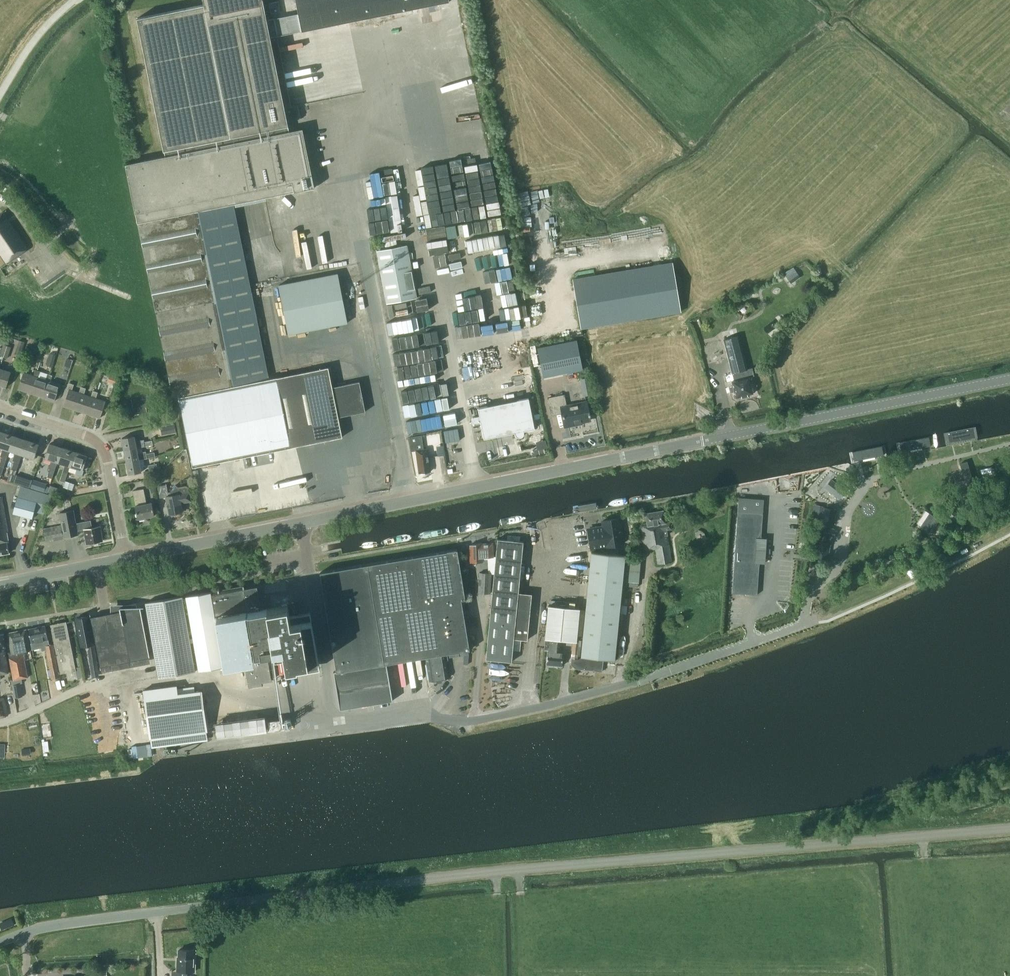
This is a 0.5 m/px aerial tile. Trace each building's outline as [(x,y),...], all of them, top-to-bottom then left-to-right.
[(179,397),(193,466),(342,438),(338,418),(365,413),(359,383),(332,388),(328,369),(268,381),(232,205),(313,189),(300,130),(288,132),(286,122),(283,109),(290,107),(271,19),(264,20),(260,0),(201,0),(202,5),(135,19),(164,157),(125,165),(137,224),(173,398),(179,397)] [(299,31),(447,0),(293,0),(299,31)] [(278,12),(276,2),(266,4),(269,14),(278,12)] [(296,106),(290,107),(283,109),(286,122),(299,120),(296,106)] [(0,213),(0,255),(6,264),(29,249),(3,211),(0,213)] [(454,235),(504,228),(502,216),(453,223),(454,235)] [(421,228),(428,264),(447,260),(446,255),(460,253),(457,240),(445,242),(441,224),(421,228)] [(510,256),(505,231),(477,237),(479,249),(484,248),(486,261),(510,256)] [(377,251),(387,303),(417,298),(407,245),(377,251)] [(448,274),(458,273),(457,260),(447,261),(448,274)] [(487,265),(489,279),(481,280),(483,293),(516,287),(511,260),(487,265)] [(672,262),(573,278),(582,328),(680,312),(672,262)] [(784,272),(791,283),(801,277),(793,266),(784,272)] [(288,332),(348,322),(340,272),(280,281),(288,332)] [(427,290),(436,290),(436,285),(420,286),(421,296),(427,296),(427,290)] [(461,285),(449,287),(451,305),(463,304),(461,285)] [(520,306),(509,306),(510,329),(521,328),(520,306)] [(467,318),(470,335),(483,333),(482,329),(495,327),(494,321),(488,322),(486,315),(467,318)] [(397,365),(407,416),(439,410),(437,401),(446,399),(443,382),(438,383),(436,373),(449,370),(447,356),(433,359),(430,343),(427,330),(394,336),(396,348),(417,344),(420,361),(397,365)] [(734,394),(735,397),(736,398),(737,399),(740,398),(741,397),(745,396),(746,397),(751,395),(751,394),(753,394),(751,384),(751,382),(750,379),(749,378),(749,376),(747,376),(746,369),(747,369),(738,332),(723,336),(731,373),(733,372),(735,379),(731,380),(733,386),(732,386),(733,391),(734,391),(735,394),(734,394)] [(577,339),(537,347),(543,377),(583,369),(577,339)] [(3,344),(1,350),(8,352),(10,347),(3,344)] [(50,353),(47,364),(53,366),(56,354),(50,353)] [(473,364),(463,367),(466,377),(475,375),(473,364)] [(23,366),(21,372),(23,373),(18,389),(31,393),(36,376),(33,375),(26,373),(28,367),(23,366)] [(0,368),(0,385),(5,387),(10,371),(0,368)] [(48,380),(45,379),(38,377),(40,371),(35,370),(33,375),(36,376),(31,393),(43,397),(48,380)] [(54,401),(60,384),(50,381),(52,375),(47,374),(45,379),(48,380),(43,397),(54,401)] [(582,377),(585,395),(594,393),(591,376),(582,377)] [(69,382),(66,389),(68,390),(63,406),(76,410),(81,393),(79,392),(71,390),(73,384),(69,382)] [(76,410),(88,414),(93,397),(91,396),(83,394),(85,388),(81,386),(79,392),(81,393),(76,410)] [(93,397),(88,414),(99,418),(105,401),(95,398),(97,392),(93,390),(91,396),(93,397)] [(576,425),(576,423),(591,420),(590,416),(591,416),(590,413),(589,413),(587,402),(567,406),(565,395),(548,398),(551,415),(562,413),(565,427),(576,425)] [(529,399),(500,404),(478,408),(479,416),(474,417),(473,418),(472,419),(472,421),(473,422),(474,423),(475,423),(480,422),(484,439),(515,433),(515,434),(516,435),(517,436),(518,436),(519,436),(520,436),(521,436),(522,436),(522,435),(523,434),(524,433),(524,432),(524,431),(535,429),(529,399)] [(409,434),(435,429),(434,425),(440,424),(438,414),(407,420),(409,434)] [(448,424),(460,421),(458,415),(446,418),(448,424)] [(175,423),(160,426),(162,435),(176,432),(175,423)] [(9,451),(9,450),(14,436),(1,432),(0,436),(0,448),(3,448),(0,456),(2,457),(0,463),(0,464),(4,466),(7,458),(9,451)] [(418,465),(419,465),(420,473),(422,472),(423,474),(427,474),(428,472),(430,471),(429,460),(429,459),(430,457),(429,454),(428,448),(424,449),(422,435),(409,437),(411,451),(416,450),(418,465)] [(8,479),(13,481),(19,462),(22,455),(21,454),(26,440),(14,436),(9,450),(9,451),(15,452),(13,460),(14,460),(8,479)] [(124,450),(136,448),(152,445),(151,440),(144,442),(143,440),(135,441),(134,436),(121,438),(124,450)] [(882,445),(884,456),(931,447),(929,436),(882,445)] [(39,444),(26,440),(21,454),(22,455),(34,459),(39,444)] [(51,478),(57,462),(62,447),(49,443),(44,457),(51,460),(48,467),(49,468),(46,476),(51,478)] [(882,445),(835,454),(837,464),(850,461),(852,462),(884,456),(882,445)] [(69,466),(74,452),(62,447),(57,462),(64,465),(59,481),(63,482),(69,466)] [(124,450),(126,462),(139,460),(155,456),(154,452),(146,454),(145,451),(137,453),(136,448),(124,450)] [(76,469),(74,474),(81,477),(83,471),(82,470),(83,468),(86,459),(87,456),(74,452),(69,466),(76,469)] [(789,474),(837,464),(835,454),(788,464),(789,474)] [(129,474),(141,472),(139,460),(126,462),(129,474)] [(957,490),(974,485),(967,462),(960,464),(965,480),(955,483),(957,490)] [(30,487),(32,479),(25,477),(22,484),(30,487)] [(49,486),(46,485),(47,483),(33,479),(31,487),(47,492),(49,486)] [(65,480),(63,486),(72,490),(74,484),(65,480)] [(825,486),(840,497),(845,491),(831,480),(825,486)] [(52,484),(49,491),(56,493),(59,486),(52,484)] [(189,492),(188,489),(188,487),(186,486),(184,486),(178,487),(175,485),(170,492),(171,496),(169,496),(166,485),(158,486),(160,498),(166,497),(169,515),(183,512),(181,503),(191,501),(189,492)] [(137,519),(154,516),(151,503),(146,504),(143,489),(132,491),(134,497),(136,506),(135,506),(137,519)] [(0,496),(0,554),(9,552),(7,541),(8,541),(7,531),(8,531),(2,496),(0,496)] [(37,502),(17,497),(13,513),(32,518),(37,502)] [(753,507),(763,508),(764,499),(739,497),(732,592),(757,594),(759,562),(764,563),(766,538),(761,538),(763,513),(753,512),(753,507)] [(811,516),(821,518),(823,506),(813,504),(811,516)] [(833,520),(835,510),(824,508),(815,556),(828,558),(831,542),(828,542),(829,535),(834,536),(836,528),(831,527),(832,520),(833,520)] [(63,537),(78,534),(77,530),(84,529),(85,536),(86,535),(88,544),(102,541),(100,533),(101,533),(100,525),(92,527),(90,520),(75,523),(73,510),(59,513),(63,537)] [(647,526),(641,527),(645,550),(656,548),(659,564),(672,562),(667,530),(672,529),(671,522),(666,523),(664,511),(645,514),(647,526)] [(950,516),(959,522),(962,517),(953,511),(950,516)] [(920,526),(931,532),(939,520),(929,513),(920,526)] [(599,528),(588,531),(591,550),(623,544),(617,516),(602,519),(604,530),(599,531),(599,528)] [(48,528),(51,540),(62,537),(60,526),(48,528)] [(511,661),(514,638),(526,639),(530,595),(518,594),(520,573),(523,573),(524,566),(521,566),(523,541),(497,539),(485,659),(511,661)] [(482,543),(482,542),(470,544),(471,562),(483,561),(483,557),(493,556),(492,543),(482,543)] [(427,657),(428,664),(426,664),(429,682),(448,679),(445,661),(448,661),(446,654),(470,650),(461,600),(466,599),(457,549),(320,573),(336,671),(333,672),(339,709),(391,701),(386,664),(427,657)] [(625,556),(591,552),(581,657),(577,657),(578,642),(576,642),(579,609),(548,606),(545,639),(544,650),(548,650),(546,665),(562,666),(563,651),(558,651),(559,640),(573,641),(571,664),(576,668),(602,671),(603,660),(614,661),(625,556)] [(628,561),(627,561),(625,581),(626,581),(626,586),(638,586),(638,582),(639,582),(640,562),(640,557),(628,556),(628,561)] [(490,593),(491,573),(479,573),(478,593),(490,593)] [(242,586),(186,596),(199,671),(244,663),(249,686),(262,684),(262,681),(273,679),(269,658),(258,660),(257,654),(274,651),(275,651),(277,659),(286,657),(289,673),(300,671),(321,667),(320,661),(313,619),(311,612),(291,615),(289,604),(268,608),(267,608),(266,608),(263,594),(259,595),(257,586),(243,588),(243,586),(243,585),(242,585),(242,586)] [(195,672),(182,596),(145,603),(158,678),(195,672)] [(112,670),(111,664),(149,657),(140,607),(141,607),(141,606),(120,607),(120,606),(121,611),(91,616),(100,666),(101,666),(102,672),(112,670)] [(82,646),(94,644),(88,616),(76,619),(79,634),(82,646)] [(680,638),(690,637),(688,620),(679,620),(680,638)] [(54,645),(54,648),(55,648),(60,674),(76,671),(66,621),(50,624),(54,645)] [(42,651),(46,650),(51,679),(59,678),(53,648),(54,648),(54,645),(53,645),(53,644),(49,645),(45,626),(28,629),(32,649),(41,648),(42,651)] [(8,633),(11,651),(8,652),(13,679),(27,676),(23,651),(30,650),(26,630),(8,633)] [(3,634),(0,635),(0,673),(8,672),(4,647),(5,647),(3,634)] [(91,665),(97,664),(95,649),(89,650),(91,665)] [(12,685),(14,698),(23,696),(21,683),(12,685)] [(150,738),(206,731),(201,690),(195,691),(194,686),(177,688),(176,686),(144,690),(150,738)] [(217,723),(218,735),(266,729),(265,716),(217,723)] [(52,723),(41,724),(43,738),(53,737),(52,723)] [(15,924),(12,917),(6,920),(9,927),(15,924)] [(177,956),(176,971),(172,971),(172,975),(187,975),(187,972),(195,972),(196,949),(178,949),(178,956),(177,956)]
